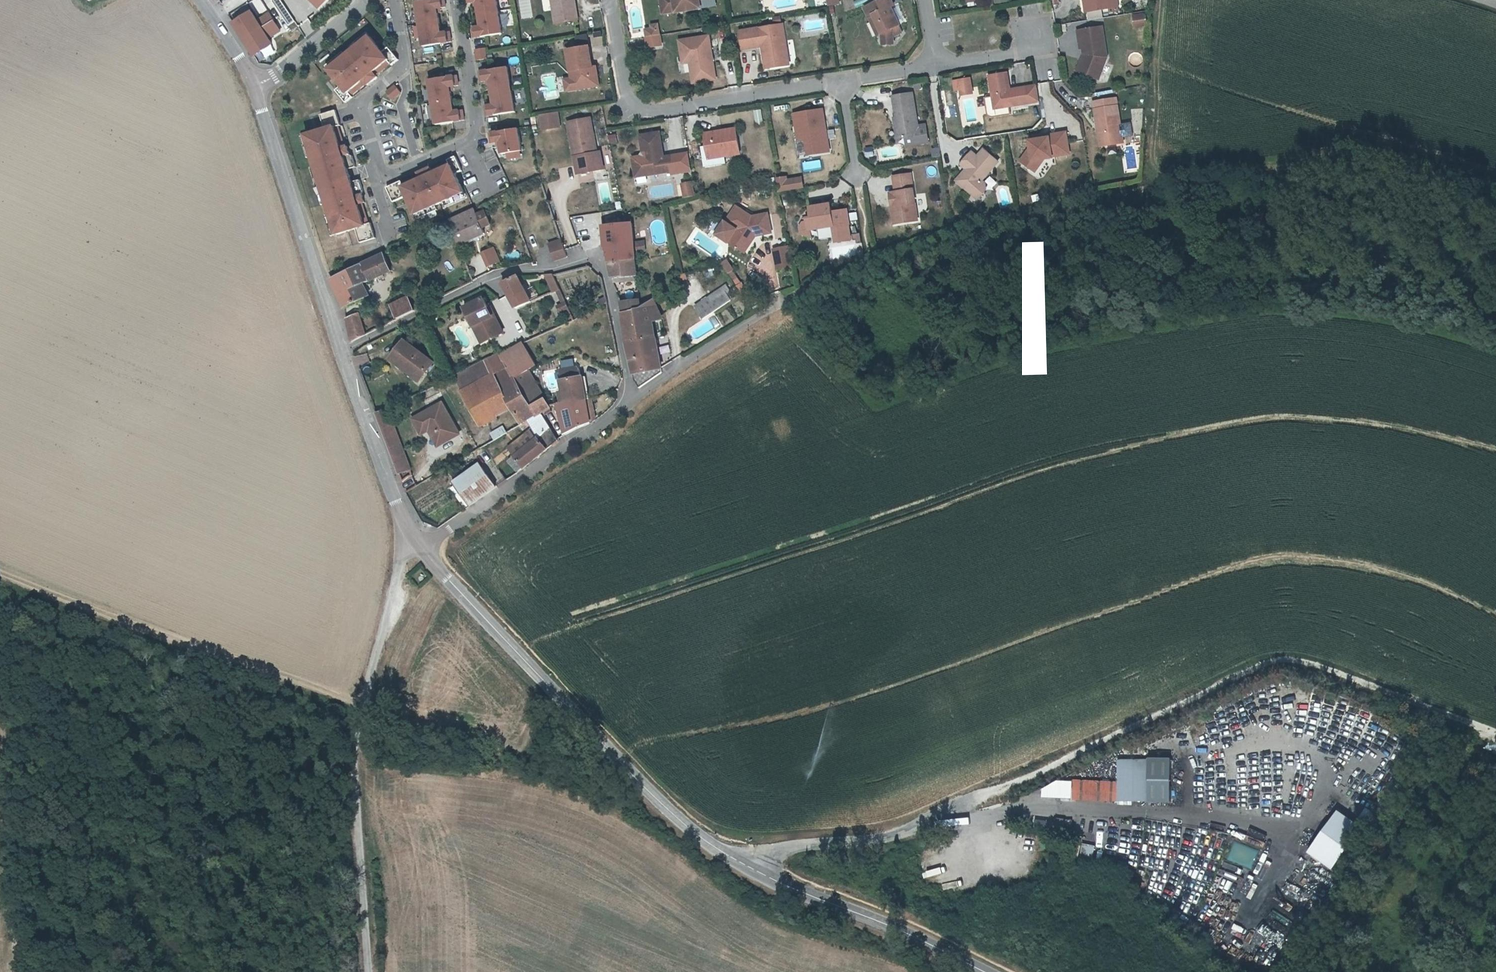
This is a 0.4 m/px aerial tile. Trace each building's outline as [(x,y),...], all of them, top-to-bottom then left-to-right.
[(416,2),(424,48),(453,44),(451,32),(445,33),(441,10),(447,9),(446,0),(426,0),(416,2)] [(500,0),(470,0),(471,6),(477,5),(481,27),(475,28),(477,40),(506,36),(500,0)] [(550,10),(549,0),(541,0),(543,12),(550,10)] [(557,23),(579,19),(577,6),(574,7),(573,0),(553,0),(557,23)] [(664,13),(677,11),(675,0),(673,0),(672,0),(662,0),(664,13)] [(677,11),(677,12),(702,8),(701,0),(675,0),(677,11)] [(870,17),(874,15),(882,33),(883,44),(894,44),(893,36),(903,32),(891,7),(892,6),(889,0),(882,0),(865,8),(870,17)] [(1109,7),(1108,0),(1084,0),(1086,11),(1109,7)] [(250,10),(232,21),(253,55),(271,44),(267,38),(256,20),(250,10)] [(256,20),(267,38),(279,31),(268,13),(256,20)] [(1149,22),(1148,14),(1134,16),(1135,24),(1149,22)] [(878,35),(882,33),(874,15),(870,17),(878,35)] [(743,50),(763,46),(764,46),(765,53),(764,54),(767,69),(790,65),(788,56),(783,57),(782,48),(787,47),(783,25),(741,32),(743,50)] [(1078,70),(1089,75),(1091,71),(1100,74),(1107,56),(1102,26),(1077,30),(1080,48),(1083,47),(1084,54),(1085,58),(1082,58),(1078,70)] [(374,34),(331,68),(337,77),(344,85),(337,90),(347,102),(400,59),(390,47),(386,50),(380,42),(374,34)] [(661,34),(648,36),(650,46),(658,45),(658,42),(662,42),(661,34)] [(690,55),(691,62),(694,82),(717,78),(710,35),(681,40),(683,56),(690,55)] [(595,75),(594,67),(590,46),(569,50),(573,79),(576,78),(578,89),(600,85),(599,74),(595,75)] [(487,48),(477,50),(478,60),(488,58),(487,48)] [(518,114),(510,67),(481,71),(483,83),(489,82),(493,105),(487,106),(489,118),(518,114)] [(995,108),(1029,102),(1026,87),(1010,89),(1007,73),(990,75),(995,108)] [(459,75),(430,80),(438,127),(466,122),(465,110),(459,111),(455,88),(461,87),(459,75)] [(573,79),(566,80),(568,90),(578,89),(576,78),(573,79)] [(960,89),(972,88),(970,79),(959,80),(960,89)] [(396,85),(387,92),(393,100),(402,93),(396,85)] [(913,92),(893,95),(896,116),(898,127),(895,127),(897,138),(919,135),(913,92)] [(1094,101),(1097,124),(1102,123),(1105,144),(1123,141),(1116,97),(1094,101)] [(753,110),(755,125),(763,124),(761,109),(753,110)] [(805,131),(806,138),(809,155),(830,151),(826,127),(824,127),(823,120),(825,120),(823,110),(822,110),(795,114),(798,132),(805,131)] [(316,133),(303,137),(334,240),(359,233),(362,244),(377,239),(338,111),(322,116),(326,130),(316,133)] [(559,113),(541,116),(544,130),(561,127),(559,113)] [(592,118),(569,122),(572,140),(577,139),(580,155),(575,156),(579,174),(596,170),(592,154),(598,152),(592,118)] [(522,127),(492,132),(495,145),(501,144),(503,156),(527,152),(522,127)] [(709,158),(741,153),(737,128),(706,133),(709,158)] [(799,139),(806,138),(805,131),(798,132),(799,139)] [(647,167),(648,174),(672,171),(673,176),(693,172),(690,153),(660,157),(660,154),(663,149),(661,132),(642,135),(645,153),(642,157),(634,158),(636,169),(647,167)] [(1021,160),(1031,167),(1038,159),(1045,158),(1052,156),(1052,155),(1069,153),(1066,132),(1049,134),(1049,137),(1034,139),(1030,140),(1031,146),(1021,160)] [(961,163),(966,168),(968,170),(965,173),(963,172),(957,179),(979,198),(986,190),(985,183),(981,180),(997,161),(983,148),(977,156),(971,151),(961,163)] [(482,157),(488,170),(499,165),(494,152),(482,157)] [(605,169),(601,152),(598,152),(592,154),(596,170),(605,169)] [(403,181),(388,187),(395,202),(409,196),(418,217),(469,195),(459,172),(464,170),(457,156),(449,160),(452,165),(405,186),(403,181)] [(1036,170),(1045,158),(1038,159),(1031,167),(1036,170)] [(647,167),(636,169),(637,176),(648,174),(647,167)] [(894,176),(897,191),(899,205),(893,205),(896,223),(919,220),(912,173),(894,176)] [(775,179),(776,192),(803,189),(801,175),(775,179)] [(696,195),(694,182),(685,183),(687,197),(696,195)] [(811,229),(834,226),(837,242),(851,239),(849,224),(847,210),(832,212),(831,205),(822,207),(822,206),(811,207),(809,214),(811,220),(802,222),(803,229),(812,236),(811,229)] [(754,240),(751,238),(754,234),(757,235),(772,232),(768,213),(753,216),(737,206),(727,221),(727,222),(737,229),(730,241),(735,245),(734,246),(739,249),(740,248),(746,252),(754,240)] [(475,209),(450,220),(460,245),(486,234),(483,228),(491,225),(486,211),(477,215),(475,209)] [(632,225),(632,221),(605,229),(604,233),(604,238),(608,255),(613,277),(613,278),(638,276),(632,225)] [(727,222),(727,221),(726,221),(718,234),(730,242),(730,241),(737,229),(727,222)] [(862,240),(861,230),(852,232),(854,238),(857,237),(857,241),(862,240)] [(637,252),(646,251),(644,240),(636,241),(637,252)] [(554,262),(567,257),(562,242),(549,246),(554,262)] [(486,267),(500,262),(493,246),(479,252),(486,267)] [(794,266),(793,259),(790,246),(776,249),(780,269),(794,266)] [(364,299),(359,286),(365,284),(393,270),(385,254),(334,278),(332,280),(338,294),(345,308),(364,299)] [(729,273),(734,270),(728,259),(722,262),(729,273)] [(553,293),(559,290),(553,275),(552,273),(544,274),(553,293)] [(516,310),(532,303),(519,276),(503,283),(516,310)] [(365,284),(359,286),(364,299),(370,296),(365,284)] [(746,287),(740,290),(743,295),(749,292),(746,287)] [(716,310),(732,300),(725,290),(724,288),(697,306),(702,313),(704,318),(712,313),(716,310)] [(749,292),(743,295),(747,301),(747,302),(753,298),(749,292)] [(399,319),(416,310),(410,297),(392,305),(399,319)] [(492,317),(488,309),(482,298),(463,308),(469,319),(473,327),(479,324),(487,340),(503,332),(494,315),(492,317)] [(623,311),(642,309),(641,299),(621,301),(623,311)] [(628,342),(636,340),(657,336),(654,319),(662,315),(655,302),(642,309),(623,311),(628,342)] [(360,313),(347,318),(352,342),(353,341),(366,335),(360,313)] [(582,318),(572,320),(574,328),(584,325),(582,318)] [(473,327),(482,343),(487,340),(479,324),(473,327)] [(636,381),(641,387),(663,372),(664,371),(664,367),(661,353),(657,336),(636,340),(640,356),(631,358),(636,381)] [(636,340),(628,342),(631,358),(640,356),(636,340)] [(404,343),(390,360),(393,362),(401,368),(402,367),(419,381),(427,371),(424,369),(429,362),(404,343)] [(515,379),(530,372),(537,368),(524,346),(502,357),(509,369),(515,379)] [(353,357),(356,366),(369,362),(366,353),(353,357)] [(500,353),(454,377),(462,393),(509,369),(502,357),(500,353)] [(401,368),(393,362),(391,365),(416,385),(419,381),(402,367),(401,368)] [(588,398),(583,376),(582,377),(580,366),(560,370),(565,402),(588,398)] [(509,369),(462,393),(480,423),(497,414),(490,399),(503,392),(511,406),(522,423),(535,415),(532,410),(539,406),(547,401),(546,399),(531,373),(530,372),(515,379),(509,369)] [(503,392),(490,399),(497,414),(511,406),(503,392)] [(554,396),(546,399),(547,401),(551,407),(557,403),(554,396)] [(590,397),(588,398),(592,420),(597,418),(593,397),(590,397)] [(592,420),(588,398),(565,402),(567,411),(560,412),(566,433),(577,427),(592,420)] [(551,407),(547,401),(539,406),(542,412),(551,407)] [(567,411),(565,402),(557,403),(560,412),(567,411)] [(456,428),(442,404),(413,420),(422,436),(429,431),(434,428),(438,429),(437,432),(444,444),(453,439),(449,432),(456,428)] [(542,412),(539,406),(532,410),(535,415),(536,416),(529,421),(534,427),(541,436),(517,454),(511,458),(520,470),(559,439),(542,412)] [(389,410),(378,415),(401,474),(412,470),(389,410)] [(502,426),(489,432),(493,440),(506,433),(502,426)] [(541,436),(534,427),(511,445),(517,454),(541,436)] [(434,428),(429,431),(438,447),(444,444),(437,432),(438,429),(434,428)] [(460,435),(456,428),(449,432),(453,439),(460,435)] [(458,486),(484,467),(480,463),(455,481),(457,484),(458,486)] [(480,501),(499,487),(484,467),(458,486),(473,507),(480,501)] [(458,486),(457,484),(454,486),(470,509),(473,507),(458,486)] [(1074,776),(1074,778),(1073,796),(1148,799),(1148,758),(1119,757),(1118,778),(1074,776)] [(1074,778),(1061,778),(1061,795),(1073,796),(1074,778)] [(1065,816),(1058,815),(1056,831),(1071,833),(1072,826),(1064,825),(1065,816)] [(1032,829),(1050,831),(1051,821),(1034,818),(1032,829)] [(1346,846),(1319,828),(1305,849),(1322,860),(1332,845),(1342,852),(1346,846)] [(921,865),(923,875),(936,872),(934,862),(921,865)]
